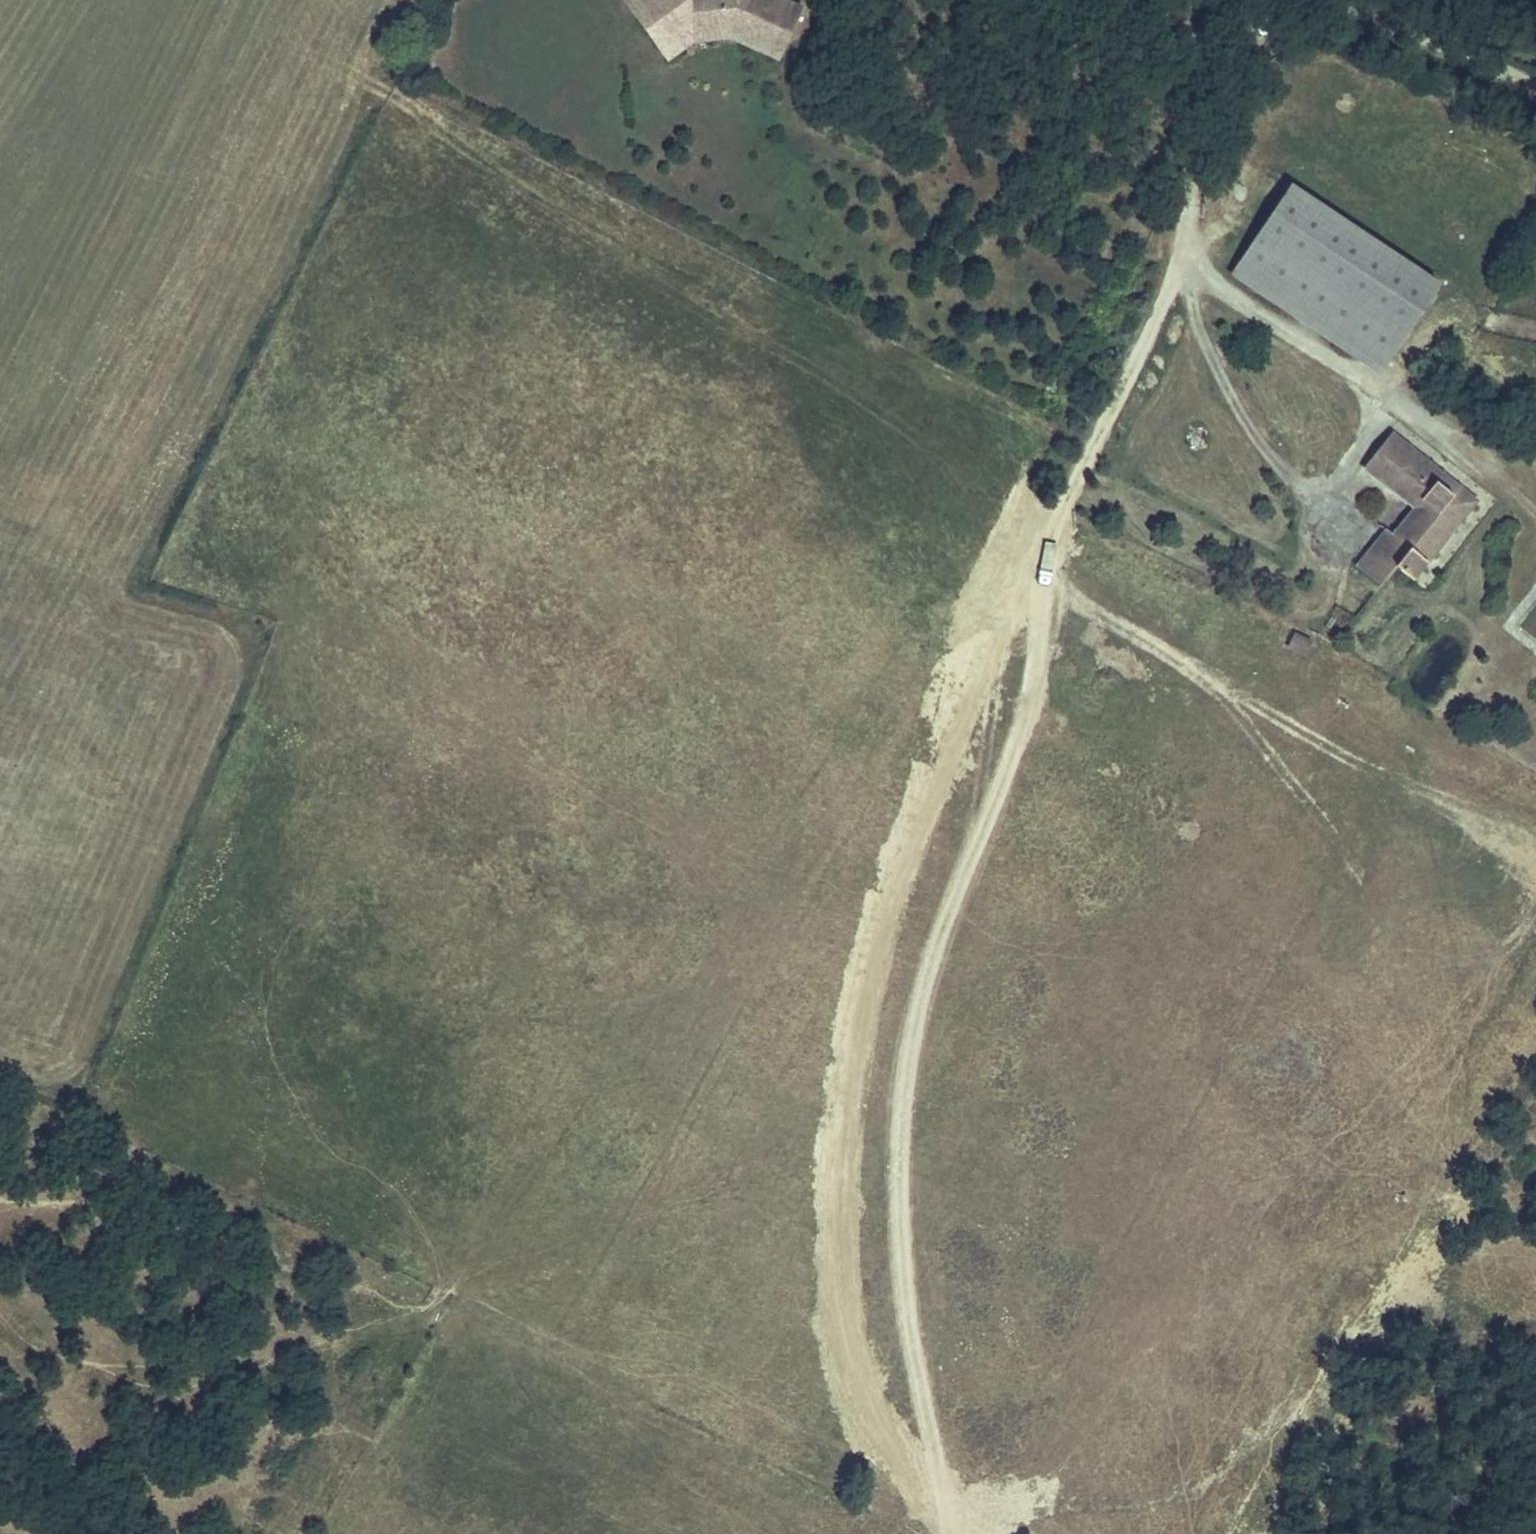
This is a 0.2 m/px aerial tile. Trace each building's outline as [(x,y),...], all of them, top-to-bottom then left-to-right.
[(626,0),(660,48),(691,26),(725,23),(766,41),(774,23),(790,31),(800,9),(780,0),(626,0)] [(774,23),(766,41),(725,23),(691,26),(660,48),(668,59),(692,41),(731,38),(777,58),(790,31),(774,23)] [(1438,282),(1293,186),(1240,267),(1386,362),(1438,282)] [(1426,562),(1419,556),(1454,513),(1458,516),(1469,502),(1455,490),(1452,494),(1436,482),(1443,474),(1392,433),(1364,468),(1415,509),(1422,500),(1428,505),(1400,540),(1394,536),(1386,530),(1368,553),(1391,571),(1392,572),(1396,567),(1412,580),(1426,562)] [(1419,556),(1426,562),(1476,501),(1443,474),(1436,482),(1452,494),(1455,490),(1469,502),(1458,516),(1454,513),(1419,556)] [(1394,536),(1400,540),(1428,505),(1422,500),(1415,509),(1394,536)] [(1382,583),(1391,571),(1368,553),(1358,564),(1382,583)] [(1289,647),(1305,654),(1310,643),(1294,636),(1289,647)]
